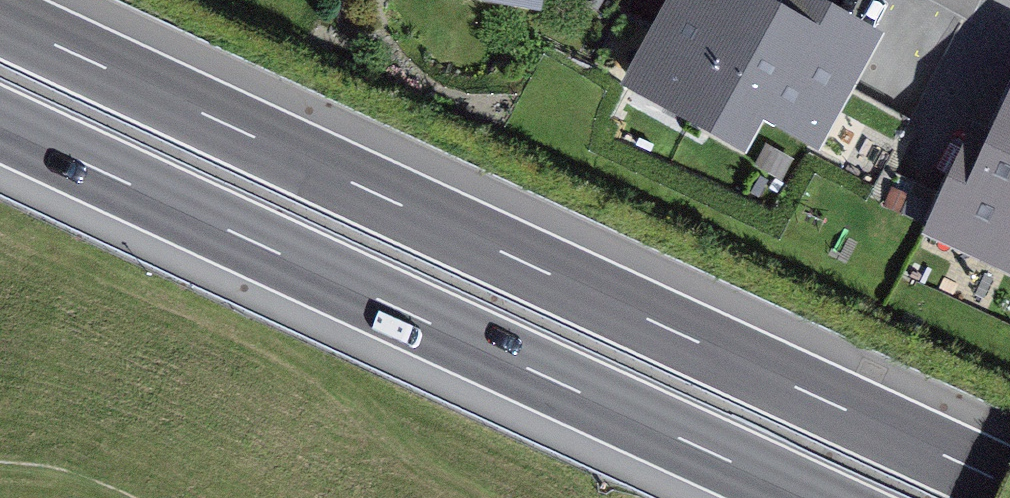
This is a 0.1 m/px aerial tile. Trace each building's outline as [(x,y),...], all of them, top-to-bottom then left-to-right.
[(882,35),(816,0),(685,0),(637,90),(749,149),(764,120),(821,150),(882,35)] [(924,229),(1009,270),(1009,93),(976,165),(958,157),(924,229)]
